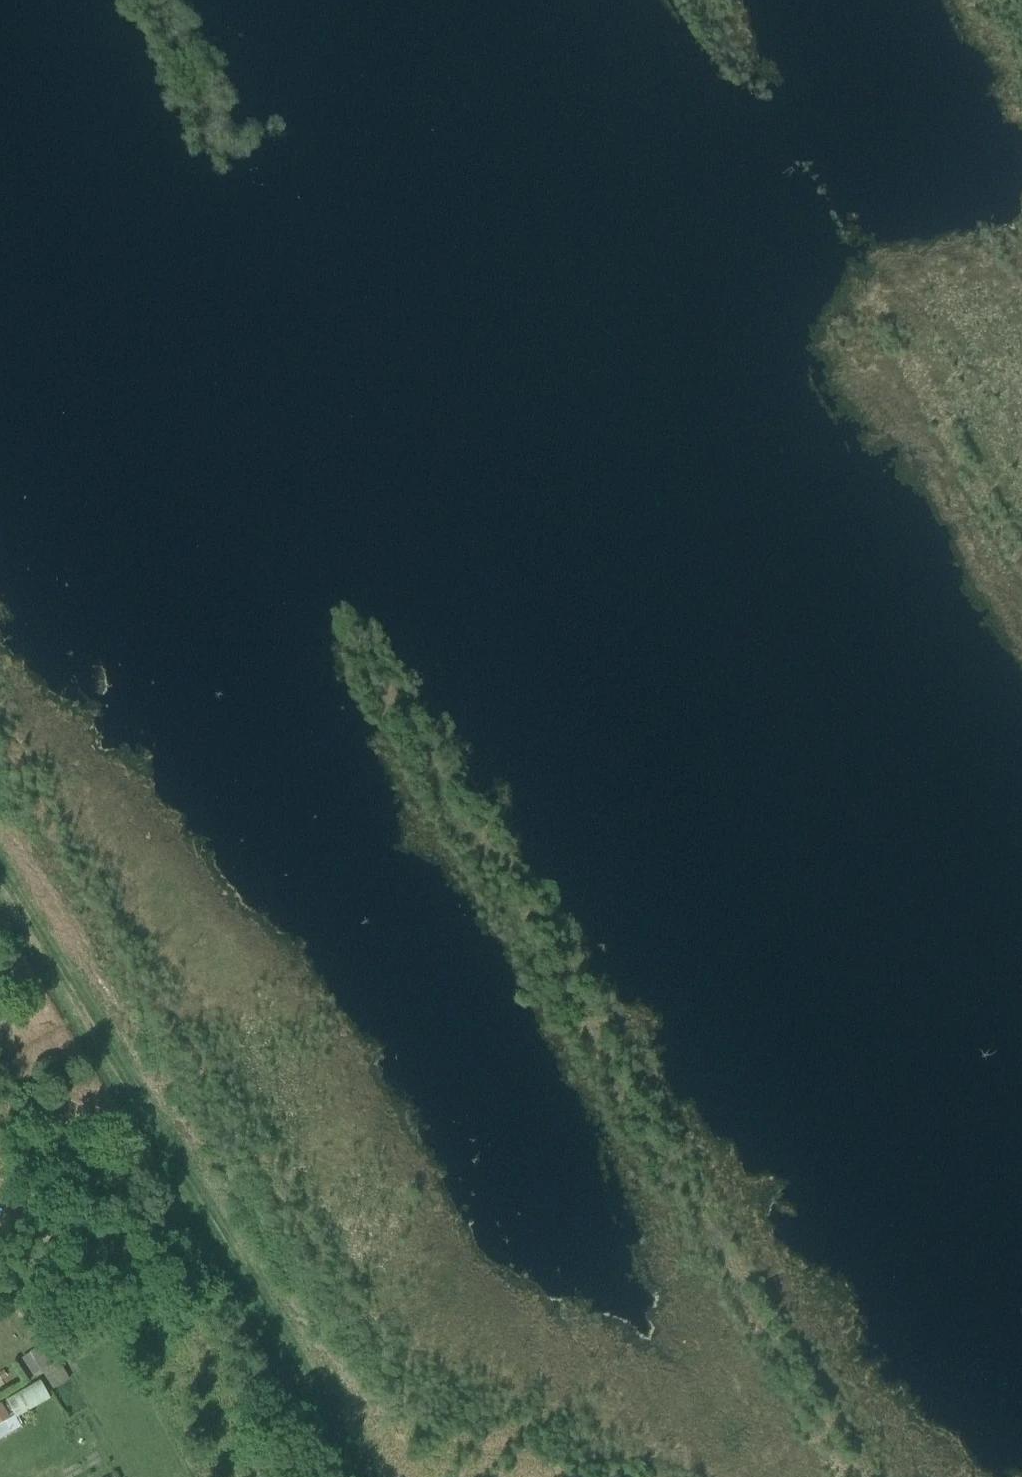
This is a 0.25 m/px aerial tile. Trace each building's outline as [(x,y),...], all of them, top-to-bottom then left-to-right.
[(59,1361),(42,1370),(53,1391),(71,1381),(59,1361)] [(21,1428),(15,1416),(11,1419),(2,1403),(0,1404),(0,1441),(21,1428)]
